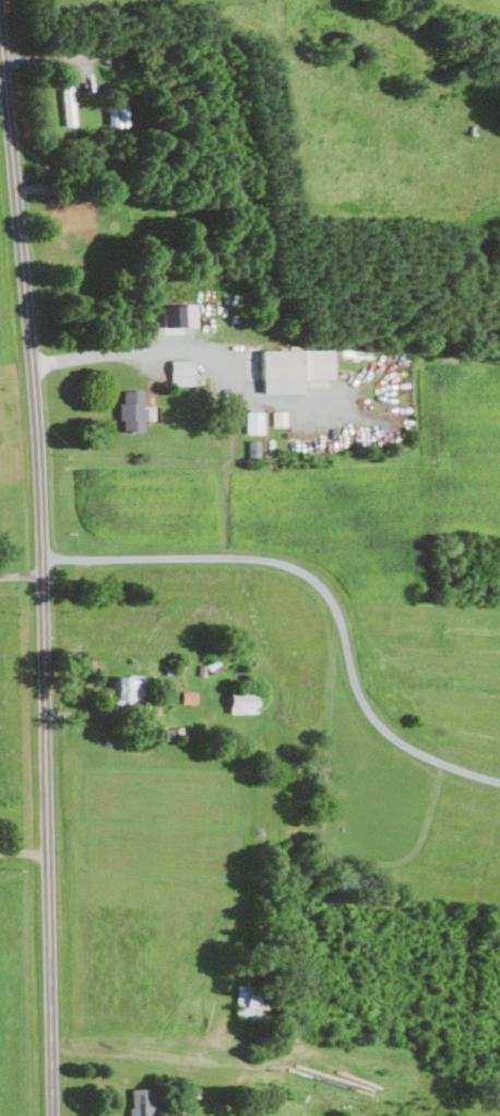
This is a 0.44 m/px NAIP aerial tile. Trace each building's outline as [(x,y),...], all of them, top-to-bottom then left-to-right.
[(109,126),(129,125),(129,107),(109,107),(109,126)] [(59,208),(62,228),(91,224),(88,204),(59,208)] [(196,305),(164,306),(164,328),(197,327),(196,305)] [(332,350),(263,351),(263,394),(304,393),(304,379),(333,379),(332,350)] [(195,385),(194,359),(172,360),(172,385),(195,385)] [(123,391),(123,402),(121,402),(121,431),(143,431),(143,419),(145,419),(145,390),(123,391)] [(263,411),(246,411),(246,434),(264,433),(263,411)] [(274,426),(287,426),(287,411),(273,411),(274,426)] [(259,440),(249,441),(249,458),(260,457),(259,440)] [(144,702),(144,676),(115,675),(114,701),(144,702)] [(197,704),(198,691),(183,691),(183,704),(197,704)] [(258,713),(257,691),(230,692),(231,714),(258,713)] [(260,1017),(261,986),(238,985),(237,1017),(260,1017)] [(130,1087),(131,1115),(160,1115),(160,1111),(153,1111),(153,1087),(130,1087)]
